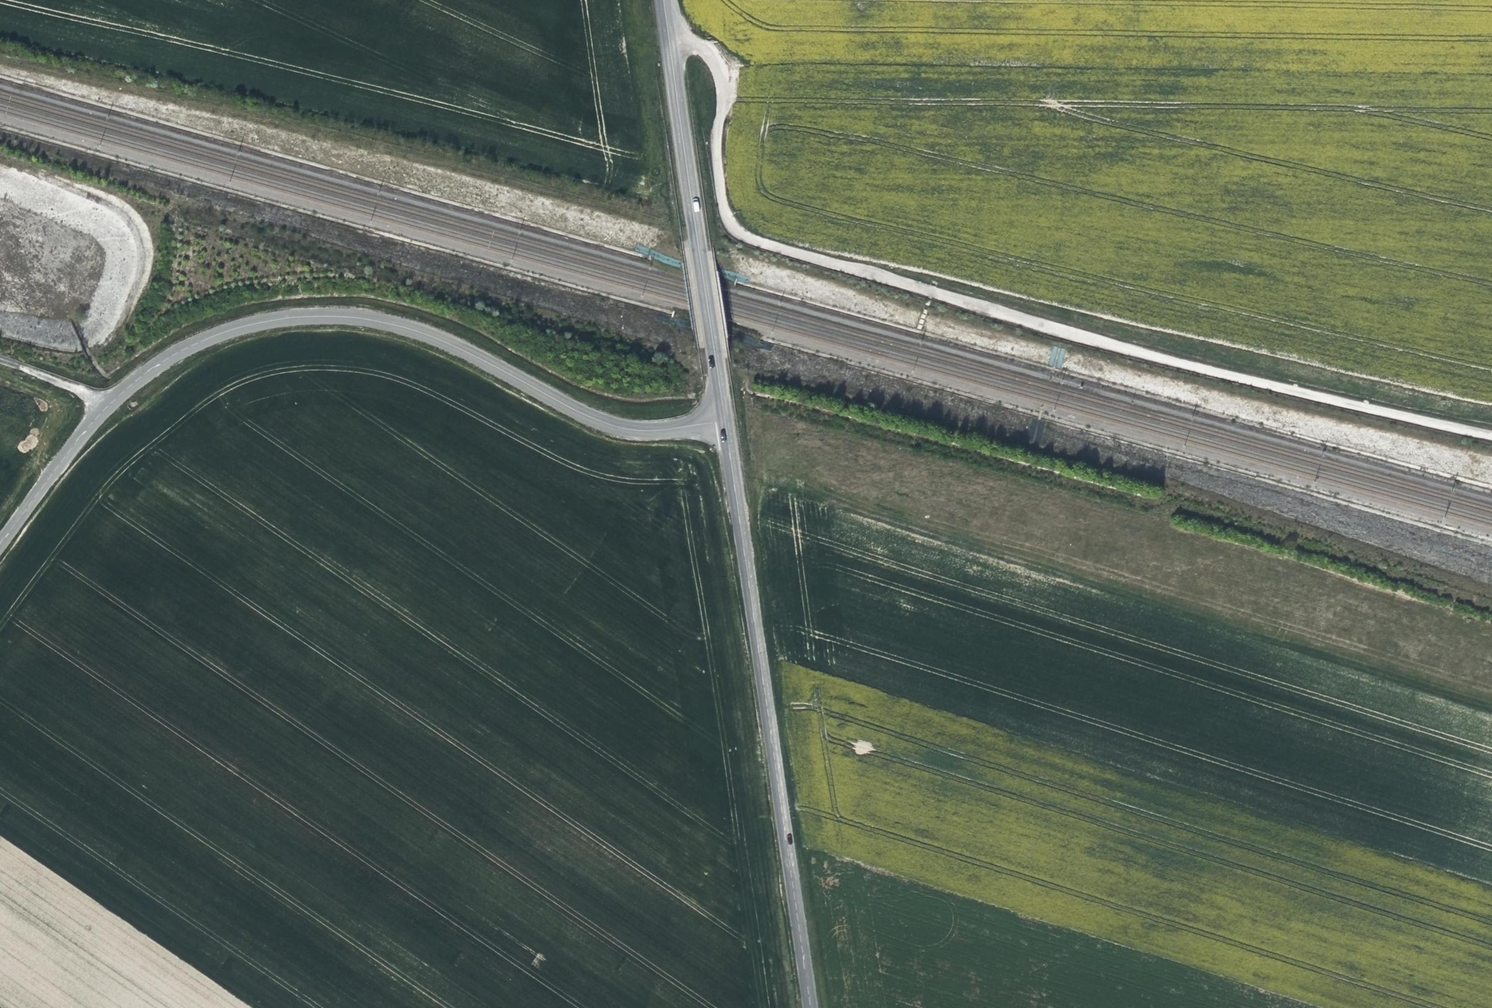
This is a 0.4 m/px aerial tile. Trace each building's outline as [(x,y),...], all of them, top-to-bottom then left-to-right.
[(1060,365),(1064,349),(1053,346),(1049,363),(1060,365)]
